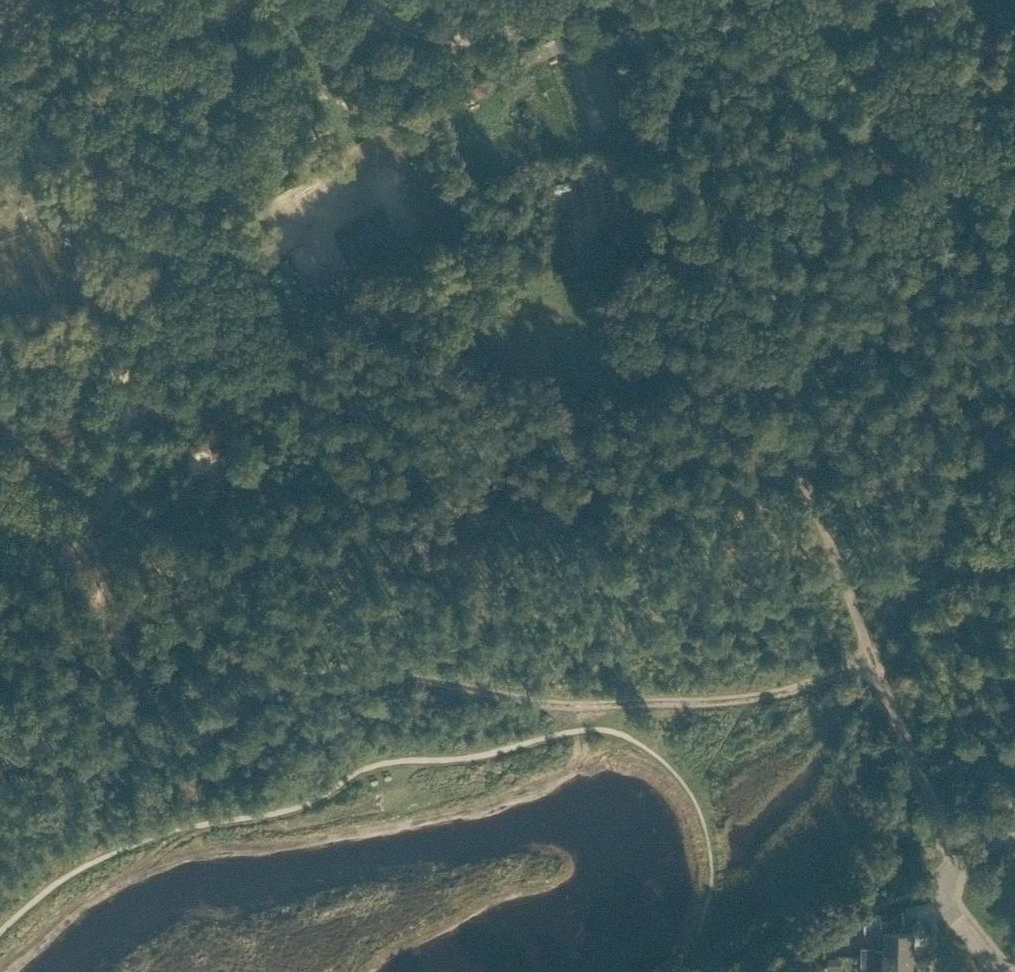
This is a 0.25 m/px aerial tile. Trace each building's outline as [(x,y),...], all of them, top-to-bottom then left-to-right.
[(885,913),(886,925),(902,924),(901,912),(885,913)] [(872,917),(864,922),(864,932),(873,928),(872,917)] [(862,958),(913,960),(914,934),(883,933),(883,953),(875,952),(876,949),(863,948),(862,958)] [(913,960),(862,958),(862,969),(874,969),(875,966),(883,967),(882,971),(912,971),(913,960)] [(829,971),(842,971),(842,959),(829,959),(829,971)]
